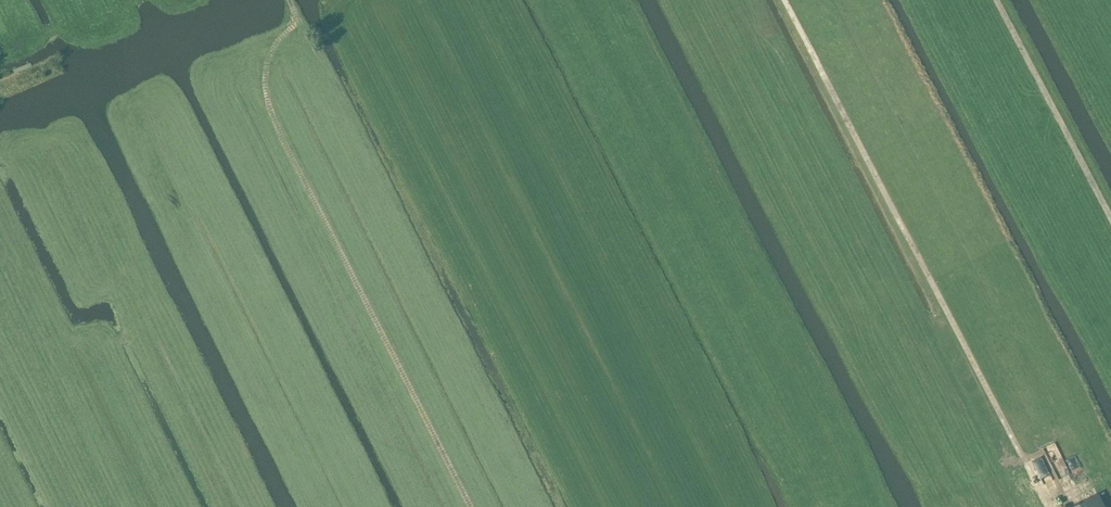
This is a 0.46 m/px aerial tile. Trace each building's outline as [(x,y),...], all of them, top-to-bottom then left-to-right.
[(1097,493),(1070,506),(1104,506),(1097,493)]
